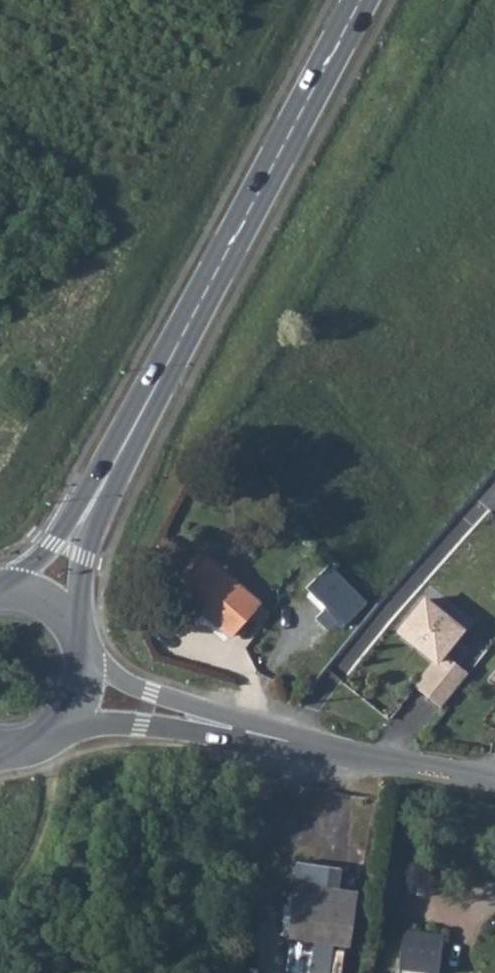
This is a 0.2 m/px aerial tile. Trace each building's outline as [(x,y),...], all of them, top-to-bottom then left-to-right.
[(207,558),(180,589),(204,610),(202,613),(228,637),(258,603),(236,583),(207,558)] [(329,566),(306,587),(344,625),(366,603),(329,566)] [(180,589),(177,592),(202,613),(204,610),(180,589)] [(410,685),(436,706),(464,672),(439,651),(458,628),(420,597),(395,629),(431,659),(410,685)] [(295,876),(285,928),(344,939),(354,887),(295,876)] [(407,923),(400,964),(440,970),(446,930),(407,923)] [(308,972),(312,972),(314,945),(292,943),(289,971),(308,972)]
